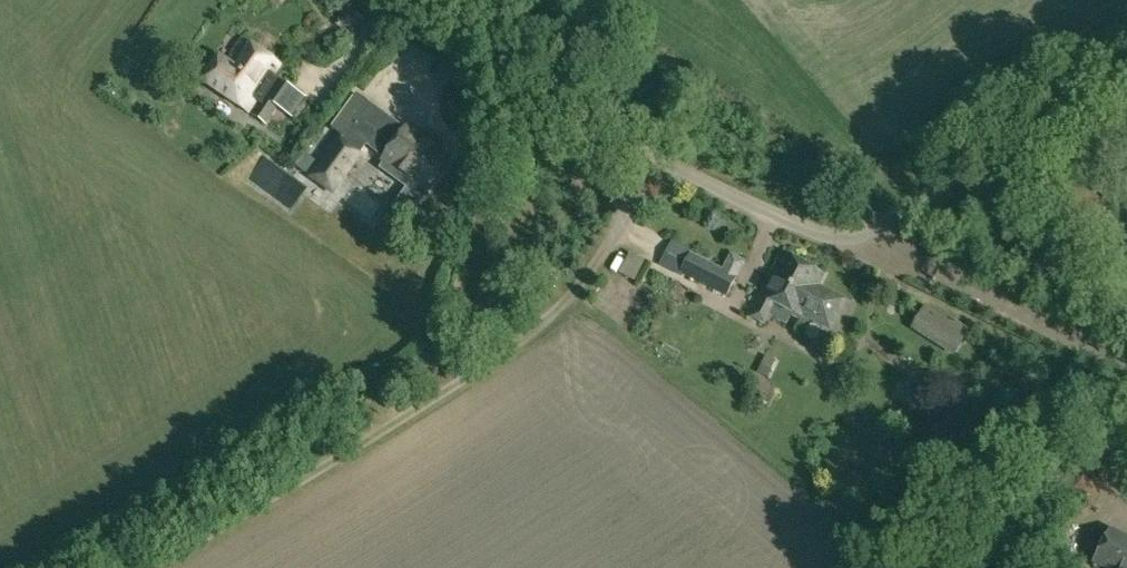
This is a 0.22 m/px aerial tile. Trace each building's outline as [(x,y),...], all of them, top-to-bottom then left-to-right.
[(248,112),(280,64),(242,38),(226,62),(219,57),(202,81),(248,112)] [(277,108),(285,111),(299,91),(279,77),(253,115),(266,124),(277,108)] [(362,151),(366,145),(385,158),(384,159),(426,191),(449,160),(407,129),(406,130),(369,103),(343,138),(362,151)] [(307,177),(334,196),(365,153),(362,151),(343,138),(338,134),(307,177)] [(259,185),(298,214),(314,194),(274,165),(259,185)] [(738,275),(691,253),(691,250),(673,239),(660,264),(681,273),(728,297),(738,275)] [(635,281),(645,260),(630,252),(619,274),(635,281)] [(755,293),(745,314),(765,324),(770,315),(787,324),(793,314),(802,319),(804,314),(829,327),(843,300),(818,287),(825,274),(782,253),(760,296),(755,293)] [(768,350),(757,374),(771,381),(782,358),(768,350)] [(1093,564),(1101,567),(1126,567),(1126,536),(1111,527),(1093,564)]
